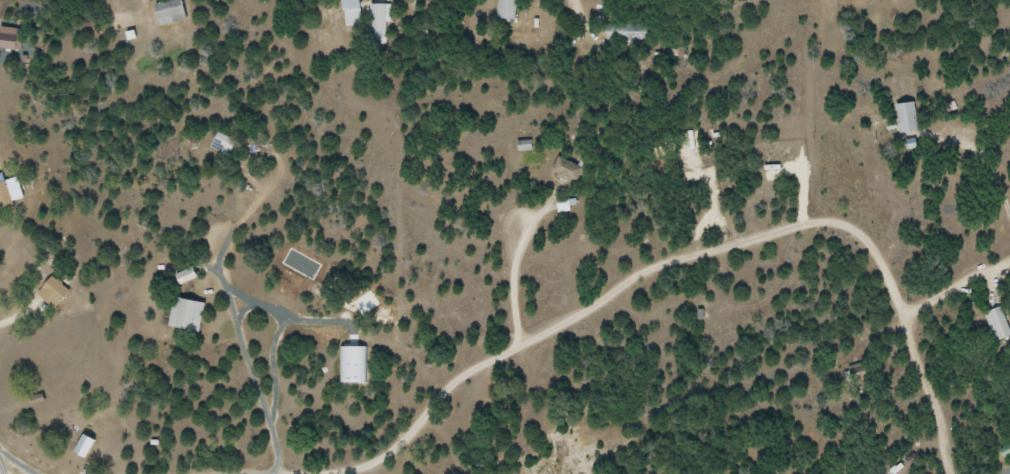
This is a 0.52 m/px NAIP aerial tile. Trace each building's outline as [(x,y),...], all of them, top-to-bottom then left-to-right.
[(161,25),(188,17),(183,0),(166,0),(155,3),(161,25)] [(361,0),(344,0),(344,14),(361,14),(361,0)] [(517,0),(498,0),(498,18),(517,19),(517,0)] [(389,2),(371,2),(371,40),(389,40),(389,2)] [(648,38),(648,21),(606,21),(606,38),(648,38)] [(1,44),(14,44),(14,32),(1,32),(1,44)] [(915,99),(896,102),(901,132),(920,129),(915,99)] [(240,136),(221,127),(211,145),(229,155),(240,136)] [(586,166),(558,155),(552,173),(579,183),(586,166)] [(198,276),(194,266),(176,273),(180,284),(198,276)] [(71,290),(53,275),(42,288),(60,303),(71,290)] [(175,297),(170,326),(201,332),(206,302),(175,297)] [(994,341),(1009,336),(1009,332),(1002,306),(985,311),(994,341)]
